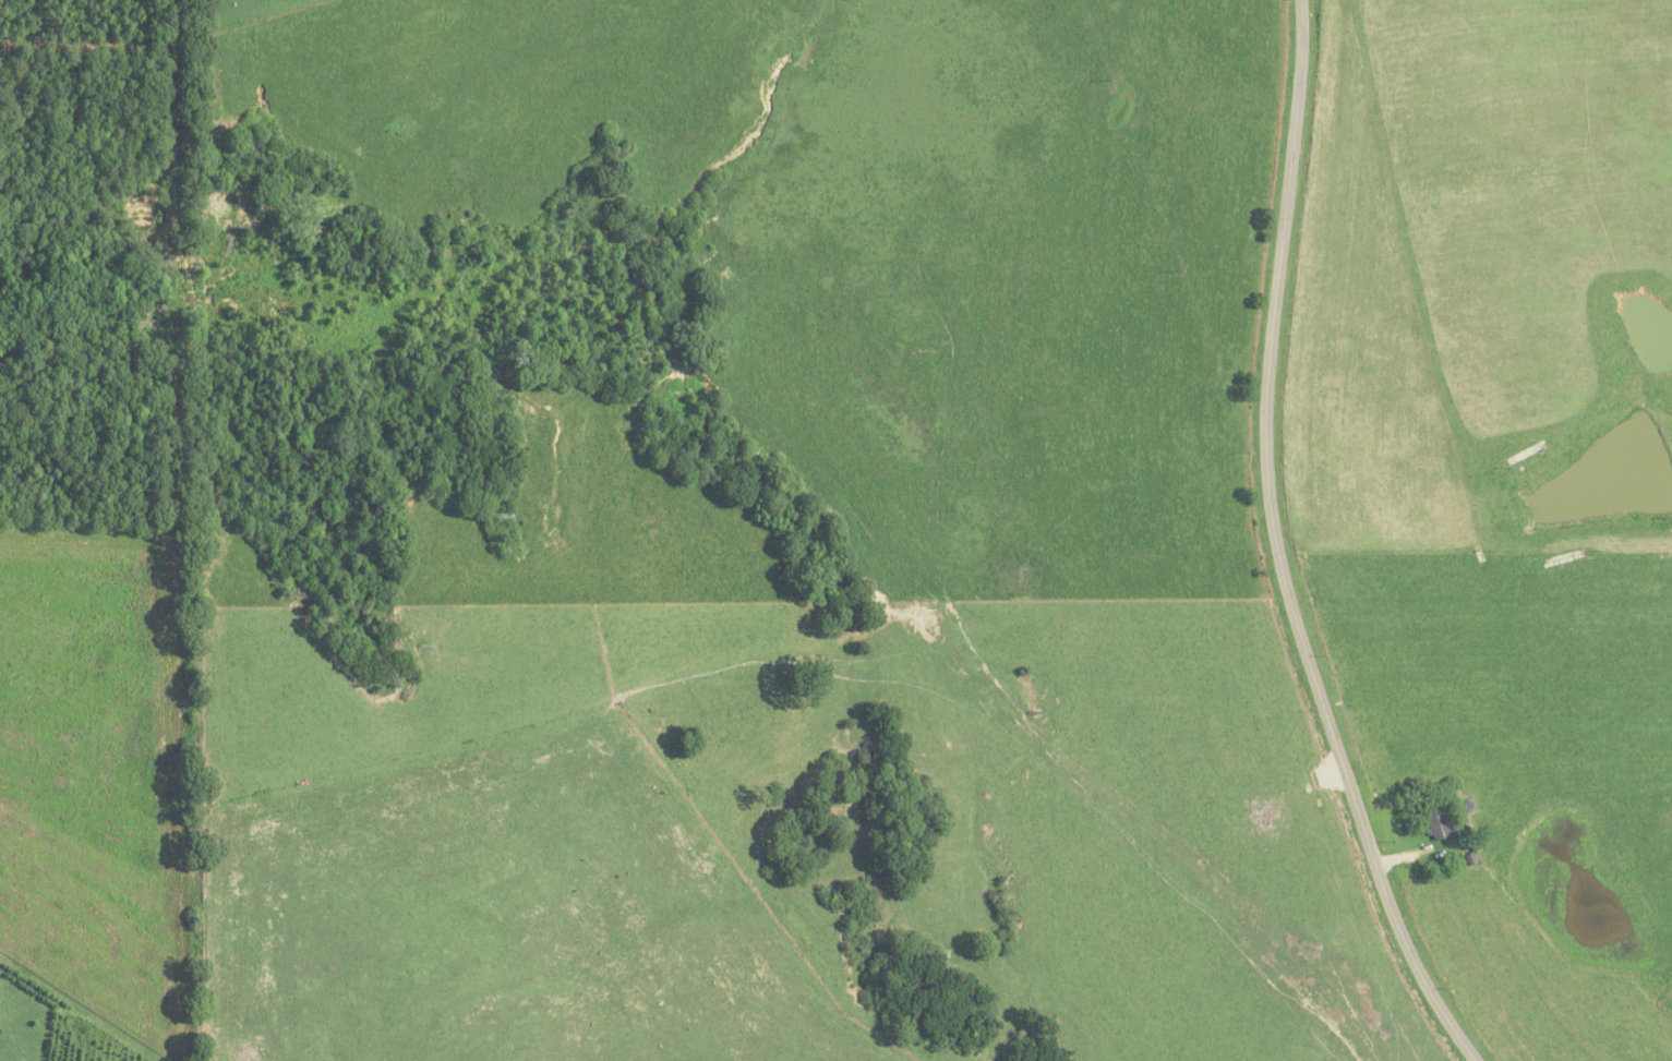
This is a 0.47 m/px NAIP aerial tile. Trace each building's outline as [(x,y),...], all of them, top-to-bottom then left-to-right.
[(1422,813),(1430,839),(1453,832),(1450,821),(1445,823),(1440,807),(1422,813)]
